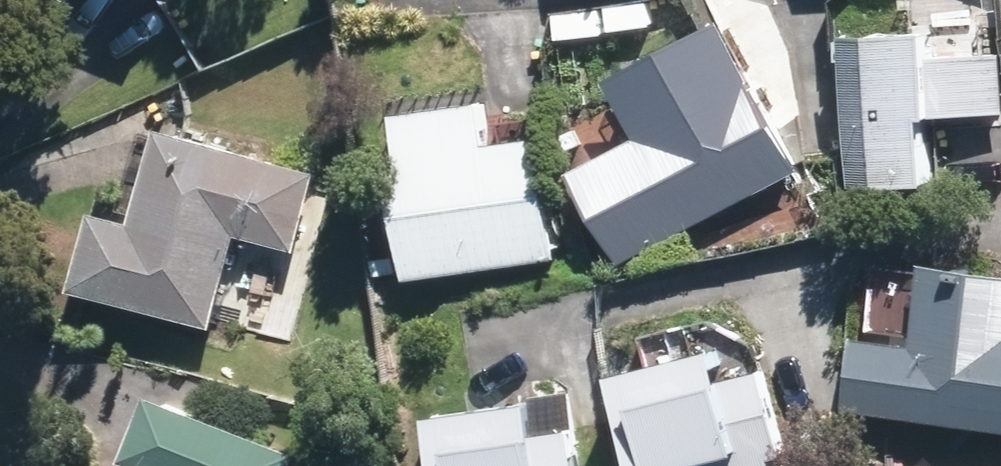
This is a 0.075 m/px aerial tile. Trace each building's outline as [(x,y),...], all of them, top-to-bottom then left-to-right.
[(859,188),(938,187),(937,109),(1000,108),(1000,44),(950,46),(949,24),(855,26),(859,188)] [(786,161),(716,30),(623,79),(651,131),(578,170),(619,248),(786,161)] [(391,106),(413,274),(564,255),(546,122),(501,128),(496,93),(391,106)] [(140,224),(103,213),(85,276),(208,312),(238,212),(295,229),(311,176),(166,134),(140,224)] [(852,396),(1000,417),(1000,273),(933,263),(921,347),(860,338),(852,396)] [(650,465),(781,465),(740,330),(620,366),(650,465)] [(444,465),(580,465),(572,391),(438,405),(444,465)] [(150,398),(130,448),(175,465),(276,465),(283,450),(150,398)]
